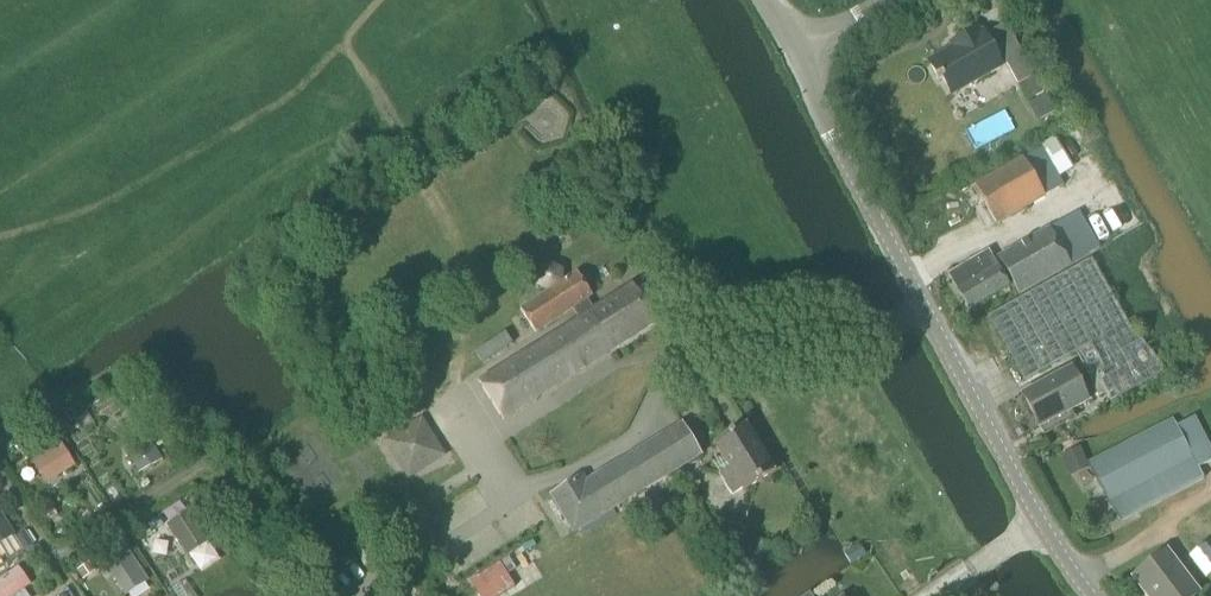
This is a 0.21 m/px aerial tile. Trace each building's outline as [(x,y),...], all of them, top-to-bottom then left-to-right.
[(1002,66),(982,30),(980,32),(978,28),(947,45),(949,49),(928,61),(937,77),(935,78),(937,81),(942,78),(951,94),(1002,66)] [(1018,84),(1034,75),(1023,54),(1006,63),(1018,84)] [(976,183),(977,184),(996,221),(1046,196),(1064,187),(1042,148),(1026,157),(976,183)] [(1100,246),(1099,245),(1081,213),(1068,219),(999,257),(1018,292),(1086,253),(1100,246)] [(1008,285),(988,250),(947,273),(968,308),(1008,285)] [(1075,350),(1099,394),(1107,390),(1112,399),(1167,370),(1124,324),(1094,258),(990,313),(1024,378),(1075,350)] [(544,267),(538,271),(539,284),(549,289),(561,281),(561,269),(549,264),(544,267)] [(578,273),(522,309),(536,332),(572,309),(578,318),(478,382),(502,420),(656,321),(632,283),(593,309),(586,299),(592,295),(578,273)] [(1086,401),(1070,369),(1022,393),(1039,425),(1086,401)] [(1087,462),(1090,468),(1108,501),(1120,520),(1203,477),(1198,467),(1210,460),(1210,450),(1193,415),(1176,424),(1173,419),(1087,462)] [(382,440),(406,479),(445,455),(421,416),(382,440)] [(714,444),(729,468),(719,474),(733,495),(741,490),(742,491),(775,471),(746,423),(713,443),(714,444)] [(701,457),(681,424),(585,481),(582,476),(567,485),(550,495),(572,534),(701,457)] [(126,450),(138,472),(161,460),(149,438),(126,450)] [(46,483),(75,465),(61,442),(32,460),(46,483)] [(1079,447),(1061,454),(1068,472),(1086,464),(1079,447)] [(49,503),(41,507),(48,519),(56,515),(49,503)] [(210,540),(190,509),(166,525),(186,556),(210,540)] [(0,511),(0,543),(14,534),(0,511)] [(1188,555),(1205,577),(1206,576),(1210,572),(1210,553),(1204,543),(1188,555)] [(104,565),(125,595),(148,580),(128,549),(104,565)] [(1146,591),(1150,595),(1192,595),(1198,591),(1167,551),(1132,577),(1144,593),(1146,591)] [(95,570),(89,561),(76,570),(82,579),(95,570)] [(0,578),(0,595),(14,595),(30,585),(17,566),(0,578)]
